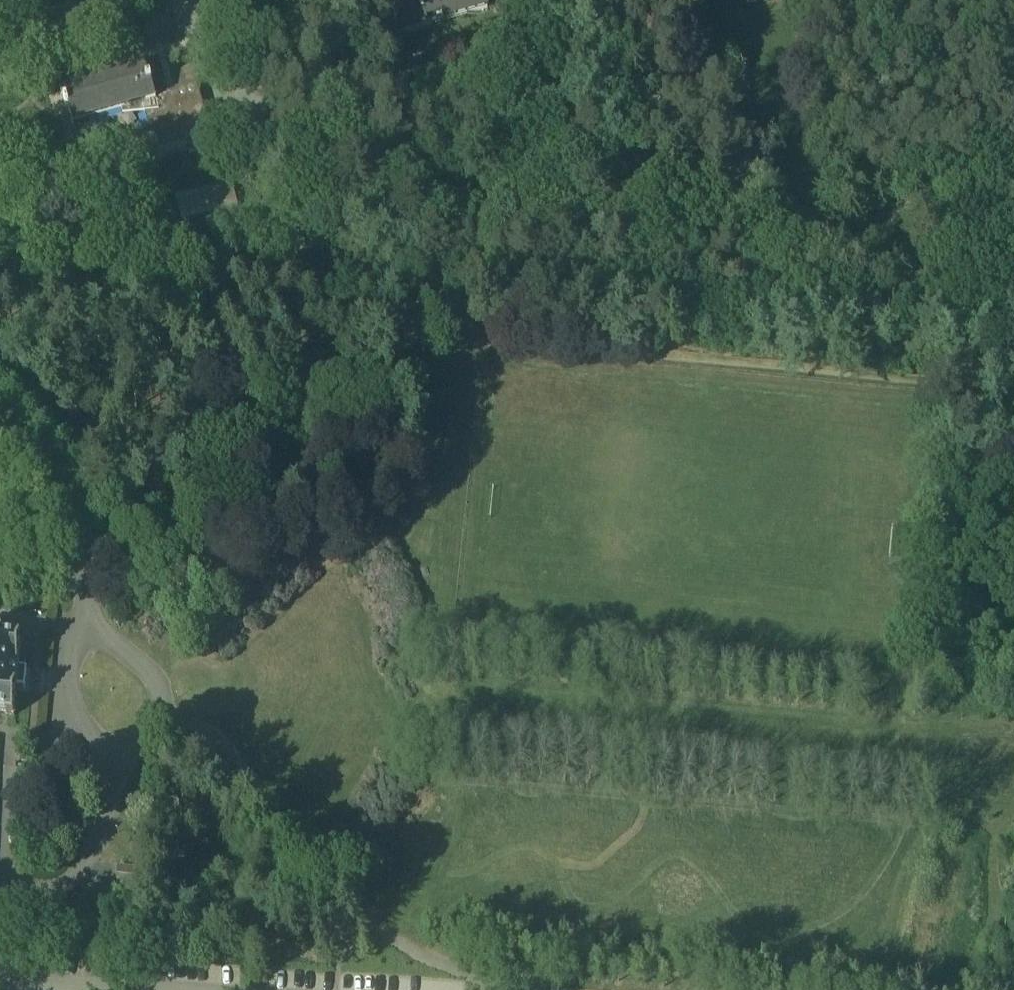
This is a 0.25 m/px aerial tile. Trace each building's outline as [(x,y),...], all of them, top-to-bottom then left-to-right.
[(426,28),(488,11),(485,0),(418,0),(426,28)] [(145,70),(96,84),(63,93),(68,112),(71,112),(74,126),(142,107),(158,164),(159,163),(156,152),(185,144),(188,155),(214,148),(214,147),(196,85),(174,92),(175,95),(156,101),(151,85),(150,85),(145,70)] [(7,718),(13,719),(15,694),(18,668),(20,643),(1,641),(1,638),(0,638),(0,718),(7,718)]
